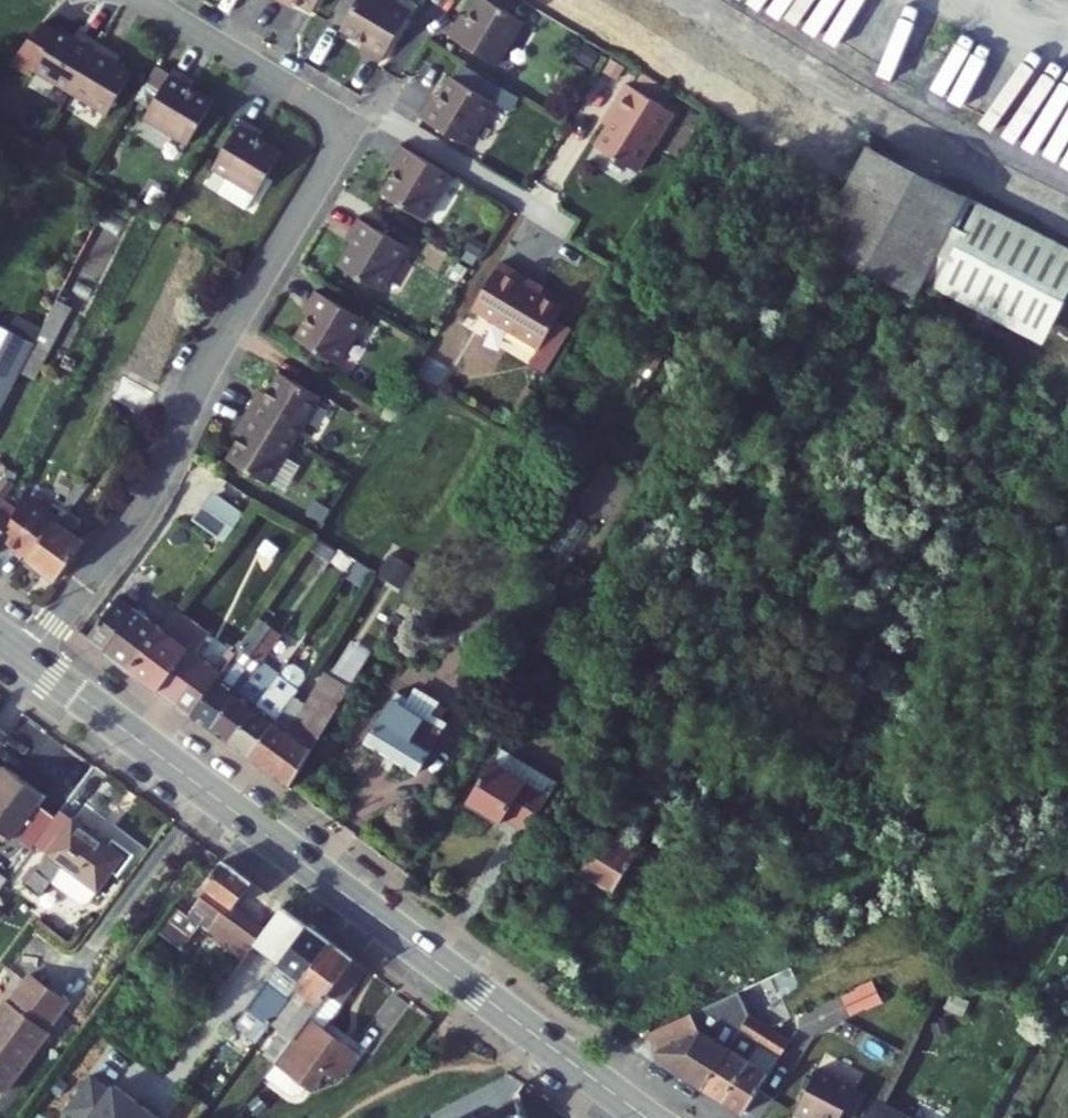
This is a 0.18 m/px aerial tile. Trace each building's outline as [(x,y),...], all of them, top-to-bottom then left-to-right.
[(396,6),(386,0),(341,0),(327,23),(350,36),(357,40),(353,46),(368,55),(396,6)] [(453,42),(476,0),(459,0),(452,13),(448,19),(441,15),(432,31),(453,42)] [(482,0),(476,0),(453,42),(482,59),(507,15),(482,0)] [(448,19),(452,13),(445,9),(441,15),(448,19)] [(34,75),(72,97),(101,48),(86,39),(82,46),(75,42),(59,33),(34,75)] [(82,46),(86,39),(79,35),(75,42),(82,46)] [(353,46),(357,40),(350,36),(346,42),(353,46)] [(116,57),(101,48),(72,97),(110,119),(135,77),(119,68),(112,64),(116,57)] [(123,61),(116,57),(112,64),(119,68),(123,61)] [(421,101),(412,117),(455,141),(480,97),(438,72),(425,95),(421,101)] [(186,90),(190,84),(175,74),(145,123),(189,149),(215,108),(193,94),(186,90)] [(659,104),(612,76),(595,103),(600,106),(580,138),(623,164),(659,104)] [(197,88),(190,84),(186,90),(193,94),(197,88)] [(414,97),(421,101),(425,94),(418,91),(414,97)] [(405,113),(412,117),(421,101),(414,97),(405,113)] [(253,141),(258,134),(242,125),(213,173),(257,200),(282,158),(260,145),(253,141)] [(260,145),(264,138),(258,134),(253,141),(260,145)] [(371,191),(372,192),(397,146),(389,141),(380,157),(387,162),(383,169),(371,191)] [(923,273),(963,200),(864,144),(808,241),(907,299),(923,273)] [(438,170),(397,146),(372,192),(413,215),(438,170)] [(383,169),(387,162),(380,157),(376,164),(383,169)] [(963,200),(923,273),(1037,337),(1067,281),(1067,259),(963,200)] [(330,265),(332,266),(357,220),(348,215),(339,231),(347,235),(343,242),(330,265)] [(397,244),(357,220),(332,266),(372,289),(397,244)] [(343,242),(347,235),(339,231),(335,237),(343,242)] [(519,279),(487,261),(460,308),(527,347),(551,305),(516,284),(519,279)] [(306,289),(299,300),(311,306),(317,295),(306,289)] [(317,295),(311,306),(293,341),(330,362),(355,317),(317,295)] [(293,341),(311,306),(299,300),(297,304),(305,308),(301,315),(288,338),(293,341)] [(301,315),(305,308),(297,304),(293,311),(301,315)] [(35,347),(21,374),(35,381),(72,313),(57,305),(35,347)] [(0,329),(0,412),(21,374),(35,347),(0,329)] [(240,411),(251,418),(275,373),(272,371),(259,394),(255,400),(248,396),(240,411)] [(314,396),(275,373),(251,418),(289,439),(314,396)] [(255,400),(259,394),(252,390),(248,396),(255,400)] [(222,459),(228,462),(251,418),(240,411),(231,426),(238,430),(234,436),(222,459)] [(289,439),(251,418),(228,462),(264,483),(289,439)] [(234,436),(238,430),(231,426),(227,432),(234,436)] [(1,476),(9,482),(14,475),(6,469),(1,476)] [(1,476),(0,478),(0,492),(3,494),(11,483),(9,482),(1,476)] [(246,511),(219,491),(200,518),(227,538),(246,511)] [(15,510),(0,499),(0,535),(15,510)] [(55,512),(24,556),(46,569),(70,525),(77,512),(60,502),(55,512)] [(19,504),(15,510),(0,535),(0,539),(24,556),(55,512),(19,504)] [(46,569),(55,575),(84,534),(78,529),(85,517),(77,512),(70,525),(46,569)] [(160,629),(116,596),(86,637),(130,670),(160,629)] [(207,634),(175,609),(160,629),(130,670),(173,703),(190,678),(203,688),(214,672),(191,654),(207,634)] [(258,651),(275,627),(255,614),(225,657),(244,672),(254,658),(258,651)] [(244,672),(234,687),(206,728),(226,742),(253,702),(263,686),(273,671),(277,664),(258,651),(254,658),(244,672)] [(253,702),(226,742),(246,757),(272,717),(283,700),(292,685),(303,669),(283,656),(277,664),(273,671),(263,686),(253,702)] [(272,717),(246,757),(288,788),(352,680),(326,665),(307,696),(292,685),(283,700),(272,717)] [(206,728),(234,687),(214,672),(203,688),(186,713),(194,719),(206,728)] [(203,688),(190,678),(173,703),(186,713),(203,688)] [(402,701),(407,694),(394,687),(364,737),(421,769),(445,727),(402,701)] [(551,793),(497,755),(470,797),(506,821),(513,809),(531,822),(551,793)] [(0,769),(0,819),(28,841),(57,800),(21,771),(14,780),(0,769)] [(638,852),(580,815),(561,844),(581,857),(573,871),(612,894),(638,852)] [(125,852),(77,817),(55,847),(52,851),(66,861),(42,894),(57,905),(75,880),(82,886),(79,890),(107,910),(130,878),(135,882),(151,860),(130,846),(125,852)] [(7,863),(0,874),(0,898),(12,907),(31,881),(7,863)] [(208,890),(214,895),(193,923),(249,965),(259,950),(270,935),(237,911),(257,885),(227,863),(208,890)] [(337,945),(289,909),(270,935),(259,950),(249,965),(237,981),(260,997),(246,1017),(272,1036),(337,945)] [(191,929),(173,916),(158,936),(186,956),(194,944),(185,936),(191,929)] [(301,1039),(357,960),(337,945),(272,1036),(279,1041),(267,1058),(280,1067),(301,1039)] [(331,1037),(376,974),(357,960),(301,1039),(323,1056),(335,1040),(331,1037)] [(16,996),(0,1018),(0,1085),(10,1092),(58,1027),(52,1022),(72,996),(41,973),(20,999),(16,996)] [(853,1013),(887,998),(878,978),(844,992),(853,1013)] [(740,990),(648,1031),(661,1062),(703,1092),(730,1052),(751,1018),(740,990)] [(750,1063),(769,1030),(751,1018),(730,1052),(703,1092),(724,1106),(750,1063)] [(788,1042),(769,1030),(750,1063),(724,1106),(727,1108),(741,1117),(788,1042)] [(338,1084),(357,1056),(335,1040),(323,1056),(301,1039),(280,1067),(267,1085),(291,1102),(305,1099),(308,1094),(311,1096),(326,1075),(338,1084)] [(852,1092),(814,1072),(790,1116),(793,1117),(838,1117),(852,1092)] [(92,1076),(65,1113),(73,1117),(160,1117),(115,1086),(111,1091),(92,1076)] [(500,1109),(482,1117),(523,1117),(515,1102),(510,1104),(507,1099),(498,1105),(500,1109)] [(871,1106),(864,1117),(893,1117),(871,1106)]
